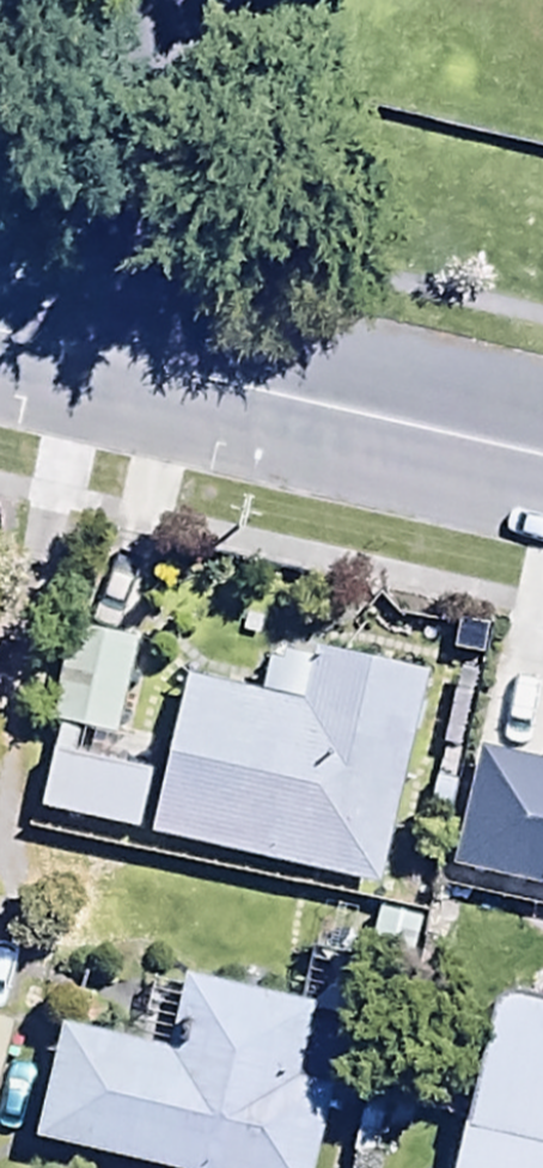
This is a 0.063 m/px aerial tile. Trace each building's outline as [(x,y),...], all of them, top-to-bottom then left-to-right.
[(134,639),(68,625),(48,717),(115,731),(134,639)] [(430,668),(308,641),(296,696),(179,670),(145,825),(384,878),(430,668)] [(346,1008),(178,967),(160,1042),(54,1017),(27,1128),(192,1167),(302,1167),(346,1008)] [(489,978),(448,1167),(542,1167),(542,990),(489,978)]
